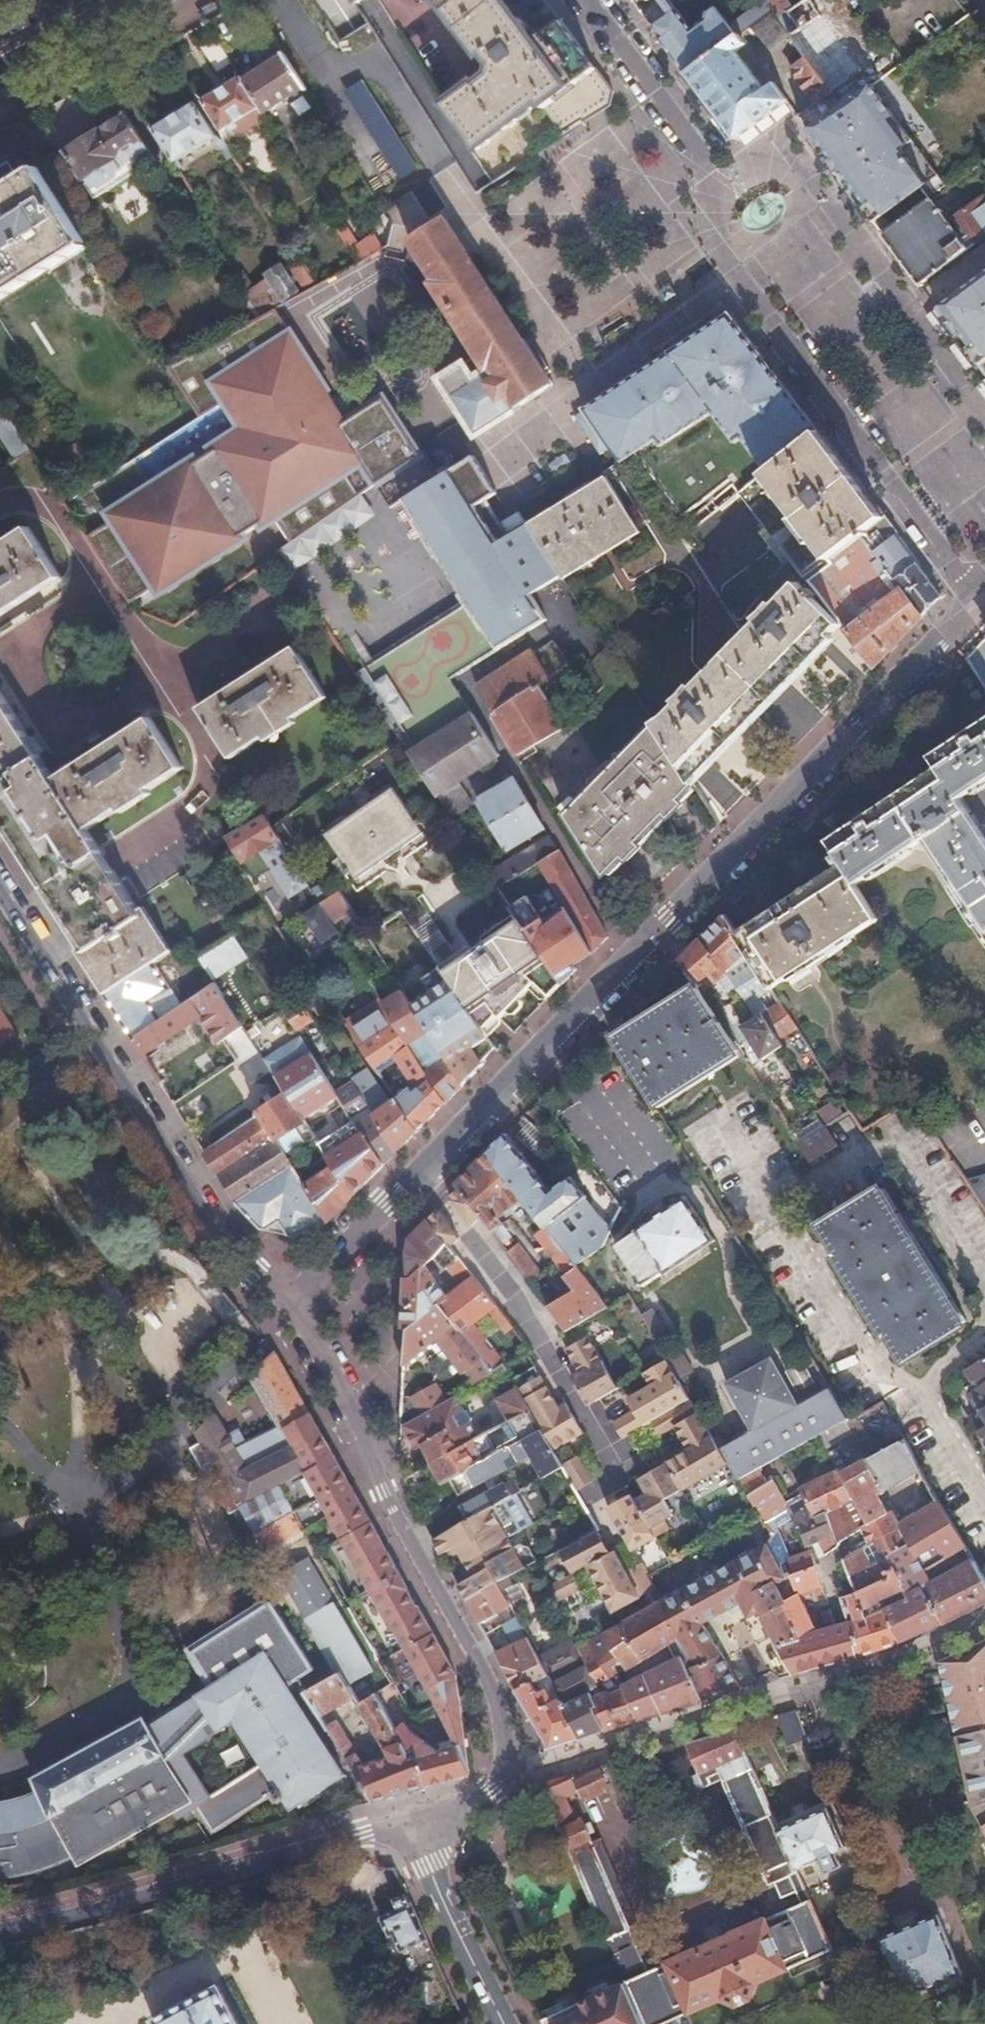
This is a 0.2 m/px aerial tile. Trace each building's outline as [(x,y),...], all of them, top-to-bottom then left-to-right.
[(585,122),(612,104),(615,91),(571,32),(563,21),(545,34),(534,32),(510,0),(441,0),(494,73),(479,83),(478,81),(446,102),(475,149),(544,105),(565,135),(585,122)] [(623,10),(619,0),(601,0),(608,16),(623,10)] [(686,75),(737,35),(729,24),(719,11),(693,30),(677,9),(676,9),(669,0),(658,0),(670,15),(652,28),(686,75)] [(737,35),(738,35),(749,27),(772,9),(765,0),(761,0),(729,24),(737,35)] [(791,36),(807,23),(819,14),(809,0),(801,0),(777,17),(789,34),(791,36)] [(749,27),(756,35),(767,50),(789,34),(777,17),(772,9),(749,27)] [(807,23),(822,44),(835,34),(819,14),(807,23)] [(272,32),(264,20),(252,27),(260,40),(272,32)] [(829,89),(847,76),(822,44),(807,23),(791,36),(806,57),(829,89)] [(738,35),(745,44),(756,35),(749,27),(738,35)] [(235,62),(217,35),(201,45),(218,73),(235,62)] [(735,140),(785,103),(788,100),(775,83),(764,91),(751,72),(754,69),(748,60),(744,63),(735,51),(745,44),(738,35),(737,35),(686,75),(735,140)] [(246,80),(268,115),(288,103),(309,90),(287,55),(266,68),(246,80)] [(791,68),(814,102),(830,91),(829,89),(806,57),(791,68)] [(246,80),(243,77),(205,100),(223,130),(230,126),(232,130),(244,132),(246,124),(262,128),(272,122),(268,115),(246,80)] [(372,78),(353,87),(398,182),(418,173),(372,78)] [(871,84),(847,102),(805,129),(829,162),(848,187),(912,139),(871,84)] [(152,129),(172,161),(214,136),(229,161),(236,156),(224,138),(218,135),(197,102),(152,129)] [(83,181),(146,142),(129,115),(122,119),(120,116),(106,124),(108,128),(102,132),(101,130),(65,153),(83,181)] [(912,139),(848,187),(866,212),(883,235),(931,200),(921,187),(938,175),(912,139)] [(86,240),(65,207),(37,164),(0,188),(0,296),(39,271),(86,240)] [(428,224),(448,207),(426,180),(398,203),(411,219),(418,212),(428,224)] [(920,284),(984,236),(984,199),(982,195),(954,216),(967,234),(960,238),(932,199),(931,200),(883,235),(904,263),(920,284)] [(337,228),(361,266),(386,251),(379,239),(364,249),(347,221),(337,227),(337,228)] [(439,285),(436,287),(482,359),(444,383),(480,441),(522,413),(521,411),(556,388),(554,384),(449,222),(448,223),(415,245),(439,285)] [(287,228),(294,237),(301,232),(295,223),(287,228)] [(306,289),(316,283),(302,261),(292,267),(306,289)] [(253,290),(266,312),(275,307),(297,294),(284,271),(253,290)] [(938,309),(984,373),(984,274),(938,309)] [(242,296),(256,318),(266,312),(253,290),(242,296)] [(276,517),(292,541),(374,484),(389,507),(401,500),(434,480),(411,442),(378,444),(360,447),(332,453),(318,457),(312,448),(332,432),(334,429),(335,426),(335,422),(334,419),(332,415),(327,406),(335,401),(275,307),(266,312),(256,318),(165,363),(198,413),(222,396),(239,421),(208,441),(210,444),(195,454),(193,452),(173,464),(170,467),(168,472),(166,478),(166,483),(167,487),(168,491),(173,497),(166,502),(151,480),(108,508),(112,514),(87,531),(132,601),(157,584),(161,590),(247,535),(246,533),(261,523),(262,526),(276,517)] [(729,478),(738,490),(745,484),(818,429),(807,415),(794,397),(774,370),(758,349),(749,337),(743,329),(731,314),(575,416),(585,431),(591,439),(600,453),(608,448),(618,460),(631,451),(683,513),(729,478)] [(984,536),(984,438),(978,442),(949,398),(961,390),(935,352),(880,389),(919,447),(903,457),(922,485),(911,493),(944,541),(960,530),(971,546),(984,536)] [(790,358),(782,366),(799,385),(807,378),(790,358)] [(17,458),(33,448),(10,412),(0,419),(0,431),(17,458)] [(885,540),(896,532),(836,452),(818,429),(745,484),(738,490),(804,575),(828,557),(862,532),(874,548),(885,540)] [(46,468),(52,477),(71,465),(79,460),(73,451),(46,468)] [(358,673),(438,795),(499,755),(450,678),(546,619),(531,594),(638,528),(606,476),(508,535),(484,498),(495,491),(473,456),(434,480),(401,500),(468,602),(358,673)] [(298,575),(380,513),(364,492),(282,554),(298,575)] [(62,574),(29,524),(0,543),(0,613),(62,574)] [(841,622),(846,629),(870,605),(893,580),(874,559),(873,557),(878,553),(874,548),(862,532),(828,557),(831,561),(809,579),(841,622)] [(893,580),(924,614),(943,594),(915,557),(896,532),(885,540),(874,548),(878,553),(873,557),(874,559),(893,580)] [(846,629),(873,666),(890,649),(924,614),(893,580),(870,605),(846,629)] [(666,716),(656,723),(690,777),(766,699),(841,622),(798,581),(666,716)] [(515,751),(565,718),(600,682),(588,665),(607,647),(589,620),(532,654),(531,652),(477,688),(515,751)] [(969,658),(980,675),(984,683),(984,642),(969,658)] [(201,705),(233,756),(332,694),(299,643),(201,705)] [(152,960),(172,946),(145,904),(141,907),(88,825),(185,763),(152,714),(56,775),(0,688),(0,814),(83,943),(77,947),(88,964),(105,991),(152,960)] [(839,852),(860,884),(926,839),(984,930),(984,832),(962,797),(984,781),(984,717),(964,732),(931,754),(938,766),(830,838),(839,852)] [(604,875),(693,781),(690,777),(656,723),(565,815),(604,875)] [(477,798),(509,851),(545,828),(514,776),(477,798)] [(394,791),(327,836),(350,870),(345,874),(358,893),(379,879),(373,869),(377,865),(381,870),(387,866),(391,871),(399,866),(395,859),(401,856),(398,852),(403,848),(410,858),(435,842),(421,822),(417,825),(394,791)] [(264,815),(229,838),(244,862),(261,850),(278,838),(272,828),(264,815)] [(548,834),(527,847),(534,859),(553,889),(559,900),(592,953),(607,938),(548,834)] [(740,933),(753,954),(776,989),(829,954),(882,919),(860,884),(839,852),(835,855),(841,865),(740,933)] [(293,855),(271,868),(290,899),(311,887),(293,855)] [(339,890),(319,903),(326,914),(332,910),(337,918),(350,908),(339,890)] [(520,922),(561,984),(575,970),(542,917),(540,919),(530,903),(526,896),(510,906),(516,915),(520,922)] [(712,929),(702,939),(722,967),(718,970),(722,974),(725,972),(753,954),(740,933),(727,914),(712,929)] [(520,922),(516,915),(483,938),(481,943),(484,946),(520,922)] [(522,997),(528,991),(537,982),(550,995),(561,984),(520,922),(484,946),(476,952),(446,972),(484,1028),(498,1016),(501,1019),(510,1009),(522,997)] [(440,928),(424,939),(431,950),(448,939),(440,928)] [(230,965),(248,953),(235,933),(217,944),(199,956),(212,976),(230,965)] [(696,945),(683,958),(698,982),(710,974),(715,982),(727,975),(725,972),(722,974),(718,970),(722,967),(702,939),(696,945)] [(441,965),(442,966),(446,972),(476,952),(473,947),(469,947),(441,965)] [(118,1017),(130,1037),(160,1016),(148,998),(169,984),(166,980),(168,979),(159,966),(157,968),(152,960),(105,991),(103,993),(118,1017)] [(403,991),(462,1084),(474,1073),(497,1049),(488,1035),(484,1028),(446,972),(442,966),(403,991)] [(218,1041),(225,1036),(243,1024),(214,979),(172,1008),(160,1016),(130,1037),(141,1054),(202,1017),(218,1041)] [(539,1000),(545,1000),(550,995),(537,982),(528,991),(539,1000)] [(279,1000),(289,1015),(307,1003),(297,988),(279,1000)] [(614,1043),(654,1107),(698,1079),(741,1051),(701,988),(658,1015),(614,1043)] [(431,1079),(445,1102),(462,1084),(403,991),(393,997),(383,1003),(409,1044),(411,1046),(421,1040),(429,1051),(422,1055),(430,1067),(425,1070),(430,1077),(431,1079)] [(346,1019),(418,1129),(433,1114),(445,1102),(431,1079),(409,1093),(388,1059),(409,1044),(383,1003),(379,997),(363,1008),(346,1019)] [(525,999),(522,997),(510,1009),(512,1012),(518,1013),(526,1005),(525,999)] [(792,1035),(802,1029),(796,1021),(784,1001),(765,1013),(775,1028),(783,1041),(792,1035)] [(306,1021),(315,1015),(307,1003),(289,1015),(297,1027),(306,1021)] [(13,1030),(0,1009),(0,1039),(13,1030)] [(753,1015),(755,1019),(765,1013),(762,1009),(758,1012),(753,1015)] [(764,1062),(779,1052),(787,1047),(783,1041),(775,1028),(765,1013),(755,1019),(742,1028),(764,1062)] [(484,1028),(488,1035),(500,1024),(501,1019),(498,1016),(484,1028)] [(225,1036),(238,1057),(257,1044),(243,1024),(225,1036)] [(257,1044),(238,1057),(243,1065),(241,1067),(246,1075),(249,1074),(251,1077),(270,1065),(257,1044)] [(321,1104),(339,1092),(311,1050),(293,1061),(275,1073),(286,1090),(303,1116),(321,1104)] [(376,1112),(400,1148),(407,1140),(414,1133),(392,1098),(379,1079),(363,1089),(374,1106),(375,1109),(376,1112)] [(364,1130),(385,1163),(389,1158),(400,1148),(376,1112),(375,1109),(374,1106),(363,1089),(357,1081),(339,1092),(357,1120),(364,1130)] [(259,1111),(277,1139),(296,1127),(305,1141),(315,1135),(303,1116),(286,1090),(258,1108),(259,1111)] [(532,1106),(528,1110),(540,1123),(545,1119),(532,1106)] [(210,1161),(218,1174),(277,1139),(259,1111),(231,1130),(202,1149),(210,1161)] [(520,1131),(517,1133),(535,1152),(548,1140),(530,1121),(520,1131)] [(826,1127),(799,1142),(811,1161),(838,1145),(826,1127)] [(328,1154),(354,1194),(366,1182),(385,1163),(364,1130),(328,1154)] [(585,1197),(588,1194),(572,1174),(552,1190),(507,1132),(487,1152),(523,1197),(546,1227),(548,1229),(577,1266),(601,1247),(611,1228),(598,1213),(585,1197)] [(225,1185),(235,1200),(264,1182),(294,1165),(286,1153),(277,1139),(218,1174),(225,1185)] [(456,1184),(459,1188),(491,1231),(501,1223),(497,1218),(523,1197),(487,1152),(468,1172),(456,1184)] [(302,1177),(329,1220),(338,1210),(354,1194),(328,1154),(321,1159),(324,1163),(320,1166),(324,1172),(319,1175),(315,1169),(302,1177)] [(303,1231),(329,1220),(302,1177),(294,1165),(264,1182),(235,1200),(260,1227),(294,1235),(303,1231)] [(971,1180),(984,1201),(984,1176),(971,1180)] [(822,1225),(908,1362),(965,1327),(878,1191),(822,1225)] [(616,1246),(643,1286),(664,1271),(666,1273),(716,1238),(685,1194),(634,1229),(636,1232),(616,1246)] [(407,1250),(408,1277),(416,1277),(425,1264),(435,1256),(445,1266),(457,1255),(429,1219),(420,1228),(412,1236),(409,1244),(407,1250)] [(548,1229),(546,1227),(537,1234),(572,1280),(576,1278),(583,1287),(548,1308),(566,1332),(609,1306),(577,1266),(548,1229)] [(517,1243),(506,1251),(529,1282),(539,1274),(517,1243)] [(452,1273),(458,1269),(464,1264),(457,1255),(445,1266),(452,1273)] [(407,1330),(442,1305),(451,1299),(449,1297),(425,1264),(416,1277),(408,1277),(406,1277),(405,1298),(403,1329),(407,1330)] [(451,1299),(442,1305),(457,1326),(485,1362),(492,1372),(504,1365),(508,1363),(499,1350),(496,1352),(475,1324),(497,1305),(474,1276),(464,1264),(458,1269),(463,1275),(468,1281),(463,1286),(449,1297),(451,1299)] [(452,1273),(463,1286),(468,1281),(463,1275),(458,1269),(452,1273)] [(233,1283),(226,1290),(235,1303),(244,1297),(233,1283)] [(402,1363),(402,1368),(430,1347),(438,1340),(465,1375),(467,1373),(473,1386),(492,1376),(494,1374),(492,1372),(485,1362),(457,1326),(442,1305),(407,1330),(402,1363)] [(642,1315),(664,1352),(673,1346),(652,1310),(642,1315)] [(668,1358),(680,1379),(692,1372),(680,1351),(668,1358)] [(276,1487),(300,1473),(306,1469),(297,1449),(321,1432),(276,1353),(253,1377),(280,1426),(245,1442),(239,1431),(229,1435),(216,1414),(196,1434),(201,1442),(191,1448),(230,1513),(240,1508),(246,1517),(239,1521),(255,1548),(262,1544),(268,1555),(269,1555),(267,1550),(257,1534),(274,1525),(292,1514),(283,1500),(276,1487)] [(721,1449),(739,1480),(849,1417),(830,1387),(798,1406),(771,1358),(726,1383),(753,1431),(721,1449)] [(972,1367),(980,1376),(975,1379),(979,1388),(973,1392),(982,1410),(984,1408),(984,1359),(972,1367)] [(618,1433),(618,1434),(623,1443),(620,1445),(640,1481),(644,1479),(653,1496),(698,1469),(645,1377),(607,1399),(621,1422),(620,1423),(619,1424),(618,1425),(618,1426),(617,1428),(617,1429),(617,1431),(617,1432),(618,1433)] [(532,1412),(520,1391),(499,1402),(510,1423),(512,1422),(532,1412)] [(400,1404),(400,1421),(401,1421),(409,1421),(436,1407),(428,1392),(407,1404),(400,1404)] [(409,1421),(401,1421),(415,1448),(459,1426),(468,1444),(479,1438),(471,1422),(472,1418),(468,1410),(464,1410),(457,1395),(436,1407),(409,1421)] [(968,1418),(971,1424),(974,1422),(979,1431),(984,1428),(984,1415),(982,1411),(975,1415),(968,1418)] [(542,1429),(532,1412),(512,1422),(523,1442),(544,1432),(542,1429)] [(852,1421),(848,1423),(859,1443),(870,1436),(859,1417),(852,1421)] [(459,1426),(415,1448),(416,1450),(422,1446),(430,1463),(468,1444),(459,1426)] [(313,1465),(333,1453),(327,1443),(321,1432),(297,1449),(306,1469),(313,1465)] [(564,1466),(544,1432),(523,1442),(511,1449),(510,1446),(501,1451),(451,1477),(460,1495),(534,1457),(545,1476),(564,1466)] [(468,1444),(430,1463),(440,1482),(451,1477),(501,1451),(490,1433),(479,1438),(468,1444)] [(874,1456),(869,1460),(885,1488),(921,1469),(905,1439),(874,1456)] [(460,1758),(467,1774),(470,1773),(457,1674),(396,1565),(381,1538),(366,1511),(355,1492),(344,1472),(333,1453),(313,1465),(306,1469),(300,1473),(453,1746),(460,1758)] [(831,1453),(793,1473),(804,1493),(823,1482),(842,1471),(831,1453)] [(582,1458),(569,1461),(576,1489),(589,1486),(582,1458)] [(740,1482),(748,1496),(771,1484),(790,1474),(793,1473),(785,1458),(740,1482)] [(869,1460),(843,1474),(868,1518),(887,1508),(878,1492),(885,1488),(869,1460)] [(804,1493),(806,1497),(817,1517),(826,1513),(834,1531),(819,1538),(827,1552),(841,1545),(843,1534),(857,1526),(860,1533),(866,1530),(873,1544),(903,1529),(898,1519),(891,1506),(887,1508),(868,1518),(843,1474),(842,1471),(823,1482),(804,1493)] [(509,1496),(526,1487),(519,1475),(462,1507),(467,1518),(509,1496)] [(748,1496),(754,1505),(765,1499),(776,1493),(771,1484),(748,1496)] [(467,1518),(431,1538),(440,1553),(457,1545),(465,1560),(512,1535),(506,1524),(515,1519),(517,1512),(509,1496),(467,1518)] [(796,1503),(785,1508),(795,1525),(799,1522),(807,1544),(819,1538),(834,1531),(826,1513),(817,1517),(806,1497),(796,1503)] [(892,1556),(898,1568),(908,1586),(910,1591),(917,1588),(931,1582),(919,1559),(924,1556),(929,1564),(947,1555),(946,1552),(963,1544),(939,1500),(938,1499),(925,1507),(934,1523),(927,1527),(915,1511),(898,1519),(903,1529),(912,1546),(892,1556)] [(269,1550),(301,1531),(301,1530),(297,1524),(292,1514),(274,1525),(257,1534),(267,1550),(269,1555),(271,1553),(269,1550)] [(618,1561),(599,1527),(549,1555),(542,1559),(535,1563),(557,1605),(559,1610),(570,1604),(580,1598),(574,1585),(618,1561)] [(844,1559),(861,1593),(894,1577),(891,1571),(898,1568),(892,1556),(912,1546),(903,1529),(873,1544),(882,1562),(876,1565),(867,1548),(844,1559)] [(518,1546),(512,1535),(465,1560),(473,1574),(457,1583),(458,1586),(465,1597),(498,1580),(499,1583),(535,1563),(542,1559),(534,1543),(527,1542),(518,1546)] [(767,1547),(663,1602),(694,1665),(690,1666),(705,1699),(742,1688),(715,1645),(702,1624),(742,1601),(748,1613),(760,1608),(769,1625),(763,1627),(767,1635),(773,1632),(782,1649),(798,1645),(778,1604),(785,1601),(782,1595),(779,1590),(785,1587),(783,1581),(785,1579),(767,1547)] [(791,1576),(798,1595),(822,1586),(809,1553),(800,1557),(789,1561),(795,1574),(791,1576)] [(942,1623),(984,1602),(984,1584),(973,1562),(931,1582),(917,1588),(942,1623)] [(305,1615),(319,1607),(295,1568),(282,1576),(305,1615)] [(894,1577),(861,1593),(866,1606),(886,1597),(887,1596),(908,1586),(898,1568),(891,1571),(894,1577)] [(496,1615),(512,1606),(499,1583),(498,1580),(465,1597),(472,1609),(479,1623),(496,1615)] [(894,1625),(902,1642),(919,1633),(942,1623),(917,1588),(910,1591),(913,1597),(890,1607),(887,1608),(894,1625)] [(853,1632),(858,1655),(902,1642),(894,1625),(887,1608),(871,1615),(866,1606),(861,1593),(845,1595),(850,1623),(858,1621),(860,1630),(853,1632)] [(798,1595),(785,1601),(778,1604),(798,1645),(782,1649),(794,1673),(836,1662),(858,1655),(853,1632),(860,1630),(858,1621),(850,1623),(835,1627),(816,1631),(798,1595)] [(871,1615),(887,1608),(890,1607),(888,1602),(886,1597),(866,1606),(871,1615)] [(82,1862),(81,1859),(174,1808),(179,1818),(195,1808),(212,1834),(276,1794),(280,1801),(285,1798),(290,1805),(300,1799),(305,1806),(336,1786),(332,1779),(341,1773),(344,1777),(346,1776),(290,1687),(315,1670),(272,1601),(264,1606),(263,1605),(258,1607),(259,1609),(242,1620),(241,1619),(236,1622),(237,1623),(220,1634),(219,1633),(214,1636),(215,1638),(198,1649),(197,1647),(192,1650),(214,1686),(149,1728),(144,1720),(37,1779),(42,1790),(26,1797),(9,1802),(4,1802),(0,1802),(0,1867),(1,1867),(4,1867),(7,1867),(10,1866),(13,1866),(16,1866),(19,1865),(22,1865),(25,1864),(29,1872),(72,1848),(80,1863),(82,1862)] [(307,1618),(339,1674),(351,1668),(358,1679),(365,1675),(373,1671),(333,1602),(307,1618)] [(663,1602),(591,1641),(598,1661),(605,1682),(613,1677),(664,1644),(675,1664),(666,1670),(645,1676),(647,1681),(634,1686),(621,1690),(623,1693),(627,1698),(640,1719),(652,1715),(705,1699),(690,1666),(694,1665),(663,1602)] [(542,1678),(550,1675),(528,1636),(510,1645),(496,1652),(516,1688),(533,1682),(542,1678)] [(591,1641),(578,1647),(591,1679),(595,1688),(588,1693),(590,1696),(597,1709),(595,1709),(606,1729),(621,1725),(640,1719),(627,1698),(623,1693),(609,1698),(605,1692),(604,1693),(599,1686),(605,1682),(598,1661),(591,1641)] [(944,1662),(979,1810),(984,1821),(984,1643),(944,1662)] [(307,1693),(321,1716),(338,1707),(354,1697),(348,1687),(339,1674),(307,1693)] [(562,1697),(559,1691),(550,1675),(542,1678),(548,1688),(555,1701),(562,1697)] [(368,1699),(376,1694),(366,1676),(348,1687),(354,1697),(359,1704),(368,1699)] [(591,1679),(559,1691),(562,1697),(567,1705),(578,1701),(590,1696),(588,1693),(595,1688),(591,1679)] [(567,1705),(562,1697),(555,1701),(548,1688),(538,1692),(533,1682),(516,1688),(552,1746),(564,1742),(580,1737),(567,1705)] [(348,1761),(374,1802),(392,1797),(428,1785),(412,1747),(408,1749),(380,1700),(376,1694),(368,1699),(359,1704),(392,1756),(363,1768),(356,1756),(352,1759),(348,1761)] [(412,1747),(428,1785),(446,1780),(467,1774),(460,1758),(453,1746),(439,1751),(410,1731),(387,1695),(380,1700),(408,1749),(412,1747)] [(578,1701),(567,1705),(580,1737),(592,1734),(606,1729),(595,1709),(597,1709),(590,1696),(578,1701)] [(809,1739),(797,1708),(777,1715),(789,1747),(809,1739)] [(328,1728),(348,1761),(352,1759),(356,1756),(336,1723),(328,1728)] [(599,1767),(572,1775),(540,1784),(576,1866),(586,1888),(596,1912),(601,1924),(615,1955),(626,1981),(627,1982),(645,2023),(664,2023),(690,2012),(722,1998),(737,2005),(752,1998),(757,1983),(788,1969),(832,1948),(811,1899),(797,1868),(781,1829),(736,1727),(688,1741),(701,1771),(699,1772),(705,1786),(723,1778),(762,1870),(762,1869),(764,1872),(770,1884),(776,1881),(783,1897),(797,1890),(803,1903),(764,1920),(734,1932),(735,1933),(709,1945),(700,1948),(671,1960),(672,1961),(649,1971),(643,1958),(630,1930),(631,1929),(629,1926),(638,1922),(601,1838),(593,1842),(584,1819),(578,1822),(566,1797),(579,1791),(582,1797),(608,1786),(599,1767)] [(611,1798),(602,1796),(598,1809),(608,1811),(611,1798)] [(830,1808),(781,1829),(797,1868),(847,1847),(830,1808)] [(428,1937),(407,1891),(393,1897),(397,1907),(379,1915),(387,1933),(392,1931),(400,1950),(428,1937)] [(880,1937),(904,1994),(961,1970),(937,1913),(880,1937)] [(626,1982),(545,2019),(548,2023),(645,2023),(626,1982)] [(156,2023),(238,2023),(217,1985),(153,2019),(156,2023)]
